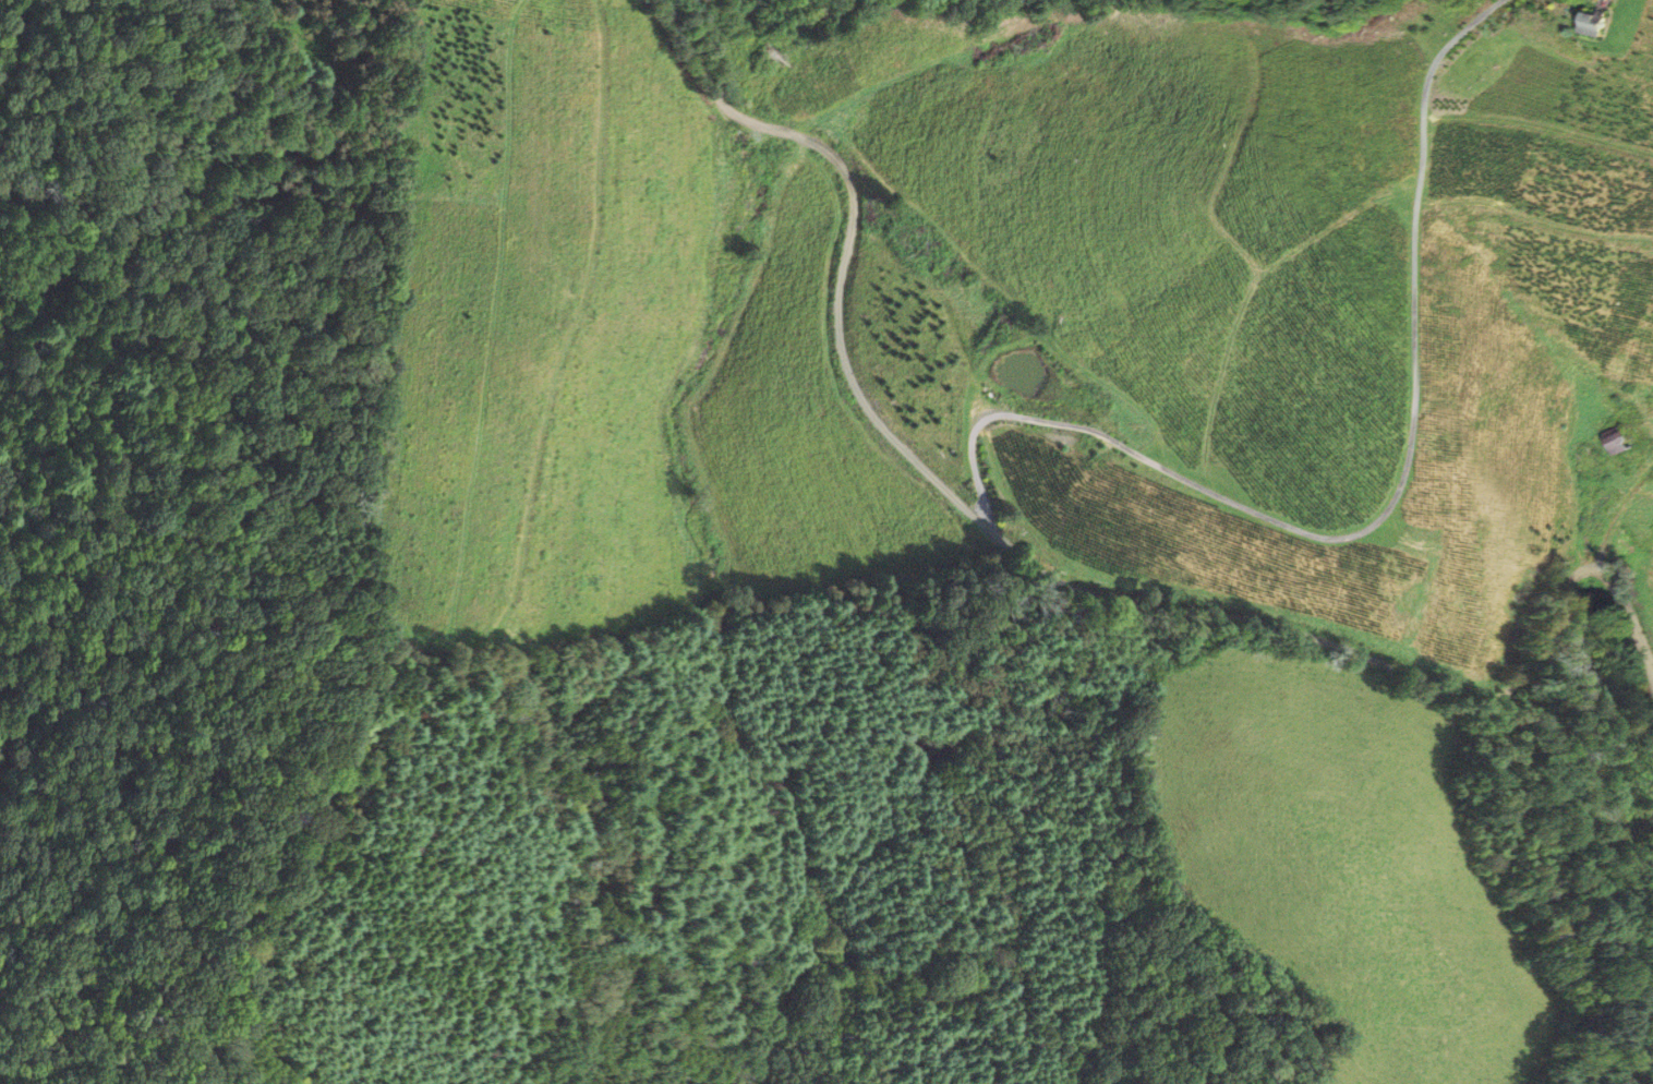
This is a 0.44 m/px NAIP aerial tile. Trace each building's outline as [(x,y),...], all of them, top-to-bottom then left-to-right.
[(1577,11),(1571,32),(1594,39),(1601,17),(1577,11)] [(1600,441),(1608,457),(1628,447),(1620,431),(1600,441)]
